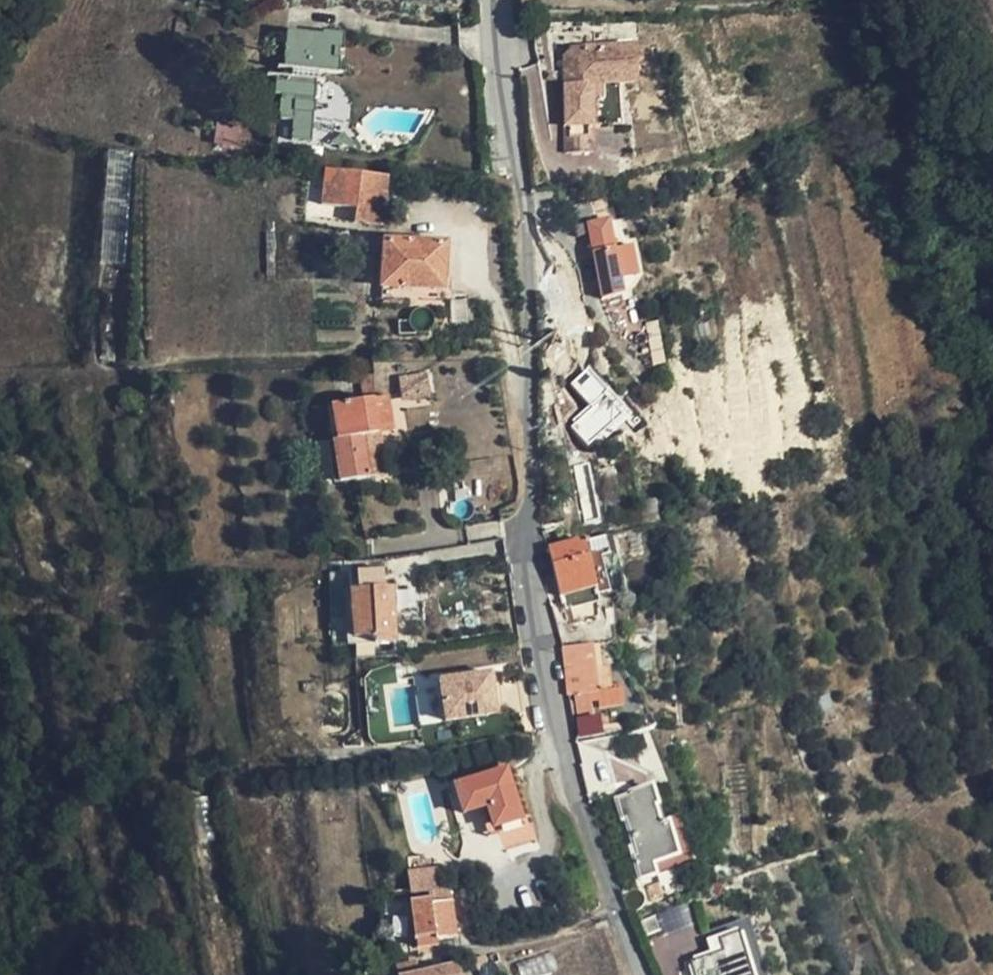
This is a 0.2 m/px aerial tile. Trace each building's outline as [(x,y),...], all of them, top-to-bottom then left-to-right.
[(310,144),(320,77),(336,79),(342,36),(313,33),(312,36),(283,33),(280,54),(286,56),(284,72),(278,72),(275,92),(283,94),(280,118),(293,120),(290,143),(310,144)] [(638,51),(591,57),(569,88),(577,145),(603,141),(599,102),(606,92),(644,87),(638,51)] [(569,88),(591,57),(578,59),(567,72),(569,88)] [(603,141),(577,145),(580,171),(606,166),(603,141)] [(381,228),(387,178),(324,173),(320,207),(353,211),(352,226),(381,228)] [(604,203),(591,207),(594,222),(573,228),(577,240),(590,237),(603,299),(623,295),(604,203)] [(384,245),(382,289),(443,291),(444,248),(384,245)] [(443,291),(382,289),(382,303),(442,304),(443,291)] [(479,326),(478,303),(450,304),(452,329),(479,326)] [(664,363),(659,343),(651,345),(655,366),(664,363)] [(430,373),(399,376),(402,401),(433,398),(430,373)] [(367,440),(383,437),(375,401),(323,413),(330,447),(336,446),(344,486),(373,480),(367,440)] [(602,547),(600,537),(583,542),(596,589),(599,595),(609,593),(605,573),(609,573),(605,558),(609,556),(607,546),(602,547)] [(563,547),(547,552),(561,599),(596,589),(583,542),(563,547)] [(396,644),(392,591),(387,590),(387,573),(356,574),(357,593),(350,594),(354,640),(374,639),(374,645),(396,644)] [(583,648),(562,650),(567,698),(572,698),(574,720),(590,717),(583,648)] [(489,676),(439,685),(444,724),(495,716),(489,676)] [(497,676),(489,676),(495,716),(503,715),(497,676)] [(444,724),(439,685),(413,688),(419,728),(444,724)] [(490,806),(478,810),(487,839),(534,825),(515,768),(505,772),(521,820),(497,828),(490,806)] [(505,772),(453,788),(462,815),(478,810),(490,806),(497,828),(521,820),(505,772)] [(679,858),(669,827),(664,829),(651,791),(630,797),(630,800),(617,804),(622,822),(625,821),(637,859),(634,859),(641,882),(656,878),(653,866),(679,858)] [(411,896),(443,893),(441,867),(409,869),(411,896)] [(455,940),(450,904),(440,905),(439,901),(409,904),(414,942),(434,939),(435,943),(455,940)] [(718,961),(682,971),(683,974),(722,974),(718,961)] [(397,966),(399,974),(425,974),(424,969),(419,970),(417,962),(397,966)]
